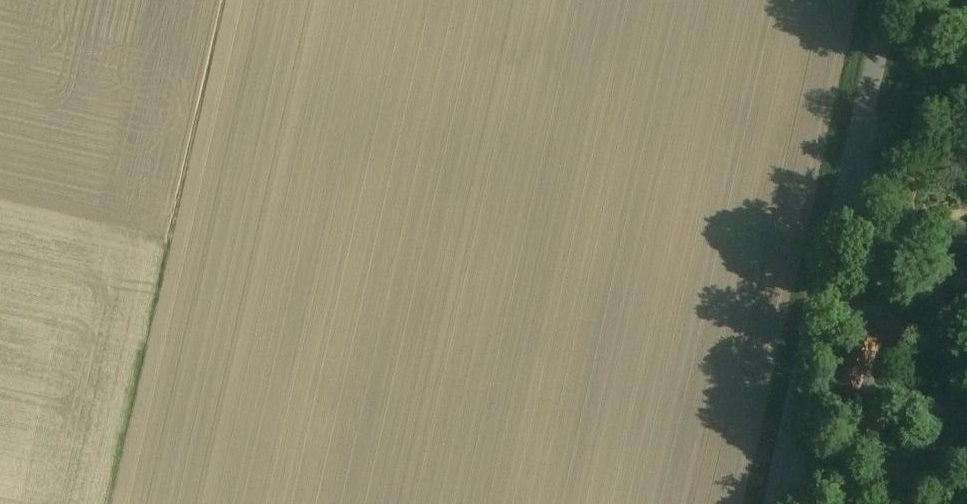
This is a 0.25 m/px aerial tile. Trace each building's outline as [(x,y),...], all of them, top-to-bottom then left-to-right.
[(857,340),(835,386),(853,395),(875,349),(857,340)] [(873,403),(852,444),(870,452),(891,412),(873,403)]
